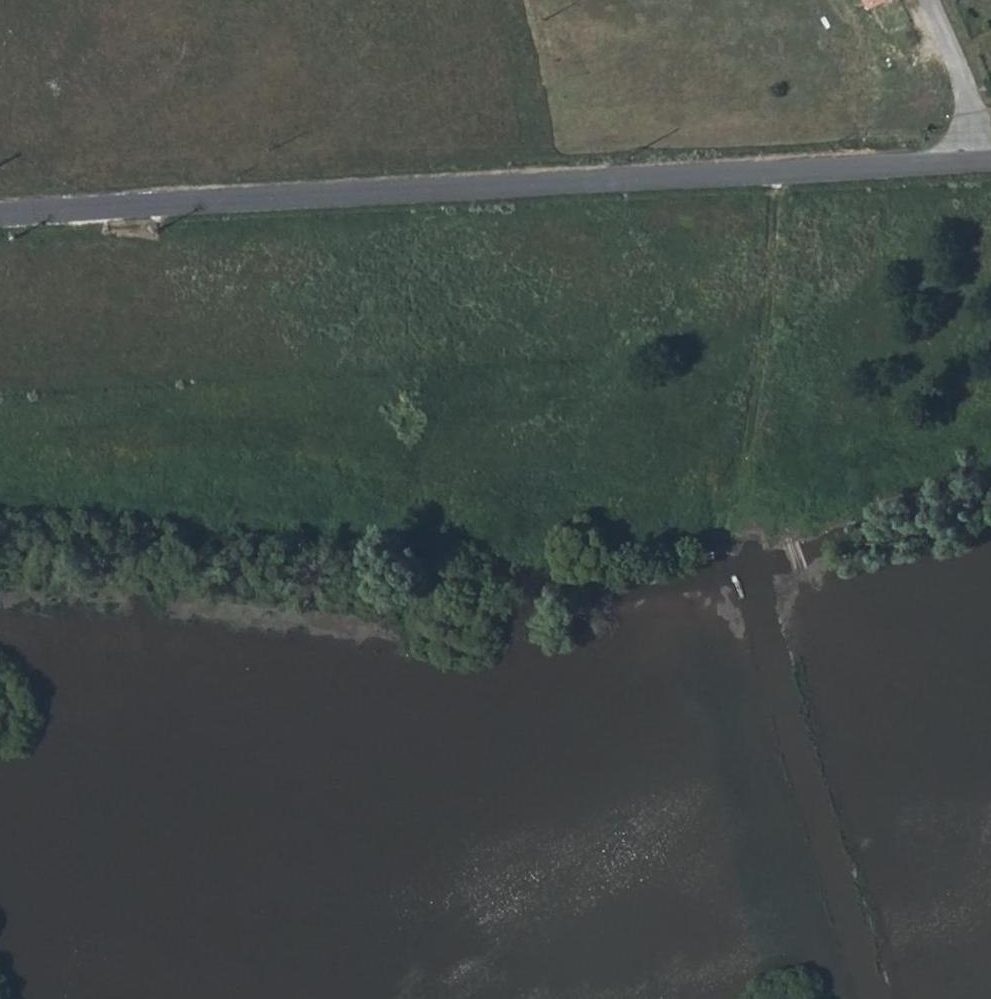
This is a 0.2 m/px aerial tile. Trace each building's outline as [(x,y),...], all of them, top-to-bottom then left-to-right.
[(865,17),(903,0),(858,0),(865,17)]
